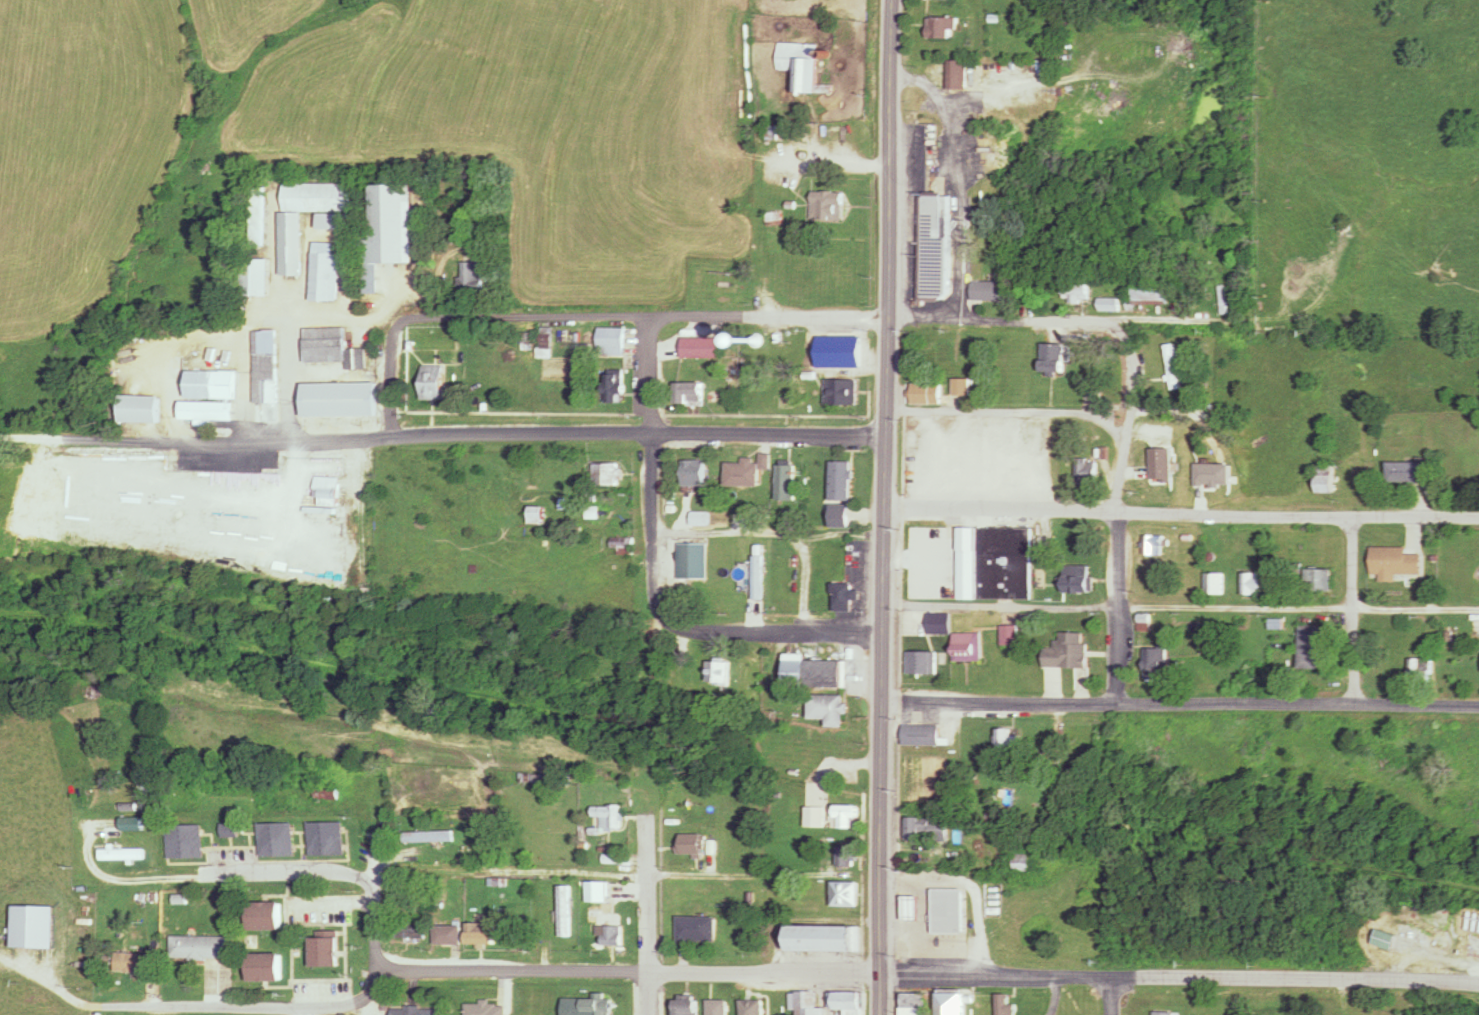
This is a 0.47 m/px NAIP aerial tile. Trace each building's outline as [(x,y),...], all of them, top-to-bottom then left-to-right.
[(956,39),(956,18),(926,18),(926,39),(956,39)] [(945,90),(966,90),(966,61),(945,61),(945,90)] [(279,276),(300,276),(301,211),(350,211),(351,184),(283,183),(283,211),(280,211),(279,276)] [(364,241),(365,295),(381,294),(380,264),(412,263),(410,185),(371,186),(372,240),(364,241)] [(842,192),(811,192),(810,221),(842,221),(842,192)] [(923,197),(921,300),(947,300),(949,198),(923,197)] [(349,214),(317,214),(317,230),(349,230),(349,214)] [(311,301),(336,302),(338,253),(333,253),(333,243),(312,243),(311,301)] [(1188,248),(1202,261),(1206,257),(1192,244),(1188,248)] [(268,297),(268,260),(241,260),(241,297),(268,297)] [(481,263),(461,263),(460,295),(480,295),(481,263)] [(1005,301),(1005,282),(969,282),(969,301),(1005,301)] [(1088,286),(1063,286),(1063,300),(1088,300),(1088,286)] [(1167,286),(1133,286),(1133,305),(1167,305),(1167,286)] [(1117,311),(1117,300),(1099,300),(1099,311),(1117,311)] [(304,329),(305,365),(346,364),(346,370),(365,370),(365,349),(345,349),(345,328),(304,329)] [(597,356),(624,356),(624,329),(597,329),(597,356)] [(253,331),(253,404),(258,404),(259,422),(278,422),(278,331),(253,331)] [(722,358),(722,338),(682,338),(682,358),(722,358)] [(1041,345),(1041,374),(1065,374),(1065,345),(1041,345)] [(1168,390),(1177,389),(1173,345),(1164,345),(1168,390)] [(441,400),(441,366),(421,366),(421,400),(441,400)] [(624,404),(624,370),(606,370),(606,404),(624,404)] [(234,400),(234,372),(187,372),(187,400),(234,400)] [(970,396),(970,379),(953,379),(953,396),(970,396)] [(855,381),(825,381),(825,405),(855,405),(855,381)] [(375,417),(375,383),(303,383),(303,417),(375,417)] [(676,405),(703,405),(703,383),(676,383),(676,405)] [(908,405),(942,405),(942,385),(908,385),(908,405)] [(160,396),(121,396),(121,424),(160,424),(160,396)] [(234,402),(181,402),(181,420),(196,420),(196,422),(234,422),(234,402)] [(1165,439),(1165,488),(1175,488),(1175,439),(1165,439)] [(742,464),(725,463),(725,486),(758,487),(758,468),(768,468),(768,455),(761,455),(760,461),(742,460),(742,464)] [(1093,483),(1093,459),(1079,459),(1079,483),(1093,483)] [(703,460),(682,460),(682,487),(703,487),(703,460)] [(851,503),(851,462),(831,462),(830,527),(849,528),(849,503),(851,503)] [(1423,482),(1423,462),(1387,462),(1387,482),(1423,482)] [(593,486),(619,486),(619,464),(593,464),(593,486)] [(1334,493),(1334,464),(1316,464),(1316,493),(1334,493)] [(794,465),(776,465),(776,501),(794,501),(794,465)] [(338,477),(315,477),(315,507),(338,507),(338,477)] [(542,507),(528,507),(528,525),(542,525),(542,507)] [(707,512),(690,512),(690,525),(707,525),(707,512)] [(1019,528),(910,528),(910,543),(942,543),(942,554),(954,554),(954,547),(963,547),(963,586),(976,586),(976,597),(1019,597),(1019,528)] [(1167,535),(1144,535),(1144,555),(1167,555),(1167,535)] [(611,537),(610,548),(631,550),(632,540),(611,537)] [(678,544),(678,579),(705,579),(705,544),(678,544)] [(1332,568),(1305,568),(1305,590),(1332,590),(1332,568)] [(1263,594),(1263,572),(1241,572),(1241,594),(1263,594)] [(1204,594),(1222,594),(1222,573),(1204,573),(1204,594)] [(1096,592),(1096,576),(1063,576),(1063,592),(1096,592)] [(861,590),(853,590),(853,583),(835,583),(835,611),(853,611),(853,600),(861,600),(861,590)] [(962,600),(962,586),(910,586),(910,600),(962,600)] [(931,635),(947,635),(947,613),(931,613),(931,635)] [(1019,644),(1019,625),(1004,625),(1004,644),(1019,644)] [(1318,668),(1318,625),(1297,625),(1297,668),(1318,668)] [(1054,647),(1044,647),(1044,666),(1087,667),(1087,632),(1060,632),(1060,640),(1054,640),(1054,647)] [(983,661),(983,633),(956,633),(956,661),(983,661)] [(1167,679),(1167,647),(1143,647),(1143,679),(1167,679)] [(909,651),(909,674),(939,674),(939,651),(909,651)] [(1430,680),(1430,658),(1408,658),(1408,680),(1430,680)] [(728,660),(707,660),(707,685),(728,685),(728,660)] [(786,687),(848,687),(848,660),(786,660),(786,687)] [(827,718),(827,727),(846,727),(846,695),(810,695),(810,718),(827,718)] [(944,726),(906,726),(906,745),(944,745),(944,726)] [(1019,735),(1011,735),(1011,728),(998,728),(998,754),(1019,754),(1019,735)] [(602,830),(623,830),(623,806),(594,806),(594,820),(602,820),(602,830)] [(860,806),(835,806),(835,828),(854,828),(854,818),(860,818),(860,806)] [(824,827),(824,807),(805,807),(805,827),(824,827)] [(950,817),(907,817),(907,840),(950,840),(950,817)] [(141,818),(120,818),(120,831),(141,831),(141,818)] [(308,822),(308,856),(344,856),(344,822),(308,822)] [(294,857),(294,823),(259,823),(259,857),(294,857)] [(201,825),(165,825),(165,859),(201,859),(201,825)] [(454,832),(404,832),(404,842),(454,842),(454,832)] [(701,834),(679,834),(679,856),(701,856),(701,834)] [(839,867),(855,867),(855,846),(839,846),(839,867)] [(143,849),(98,849),(98,860),(143,860),(143,849)] [(1019,850),(1019,871),(1031,871),(1031,850),(1019,850)] [(607,902),(607,881),(587,881),(587,902),(607,902)] [(833,907),(859,907),(859,883),(833,883),(833,907)] [(569,886),(559,886),(559,937),(569,937),(569,886)] [(934,889),(934,933),(964,932),(964,889),(934,889)] [(921,896),(905,895),(905,919),(920,918),(921,896)] [(247,903),(247,931),(280,931),(280,903),(247,903)] [(678,942),(715,942),(715,917),(678,917),(678,942)] [(423,923),(414,923),(414,939),(423,939),(423,923)] [(494,923),(467,923),(467,945),(494,945),(494,923)] [(434,945),(461,945),(461,926),(434,926),(434,945)] [(621,946),(621,926),(599,926),(599,946),(621,946)] [(861,952),(862,927),(783,926),(783,951),(861,952)] [(1372,944),(1392,951),(1396,935),(1376,929),(1372,944)] [(232,937),(168,937),(168,960),(232,960),(232,937)] [(338,967),(338,937),(311,937),(311,967),(338,967)] [(25,966),(44,966),(44,943),(25,943),(25,966)] [(281,953),(247,953),(247,981),(281,981),(281,953)] [(108,988),(127,988),(127,975),(144,976),(145,963),(109,962),(108,988)] [(824,1008),(814,1008),(814,992),(795,991),(795,1014),(824,1014),(824,1008)] [(860,991),(829,992),(829,1008),(861,1009),(860,991)] [(928,993),(902,993),(902,1014),(928,1014),(928,993)] [(939,993),(939,1014),(964,1014),(964,993),(939,993)] [(1016,1003),(1008,1003),(1008,994),(997,994),(997,1014),(1016,1014),(1016,1003)] [(610,998),(582,998),(582,1014),(610,1014),(610,998)] [(697,1000),(674,1000),(674,1014),(697,1014),(697,1000)] [(726,1000),(706,1000),(706,1014),(726,1014),(726,1000)] [(740,1000),(740,1014),(763,1014),(763,1000),(740,1000)] [(506,1004),(465,1003),(465,1014),(506,1014),(506,1004)] [(440,1007),(393,1006),(393,1014),(440,1014),(440,1007)]
